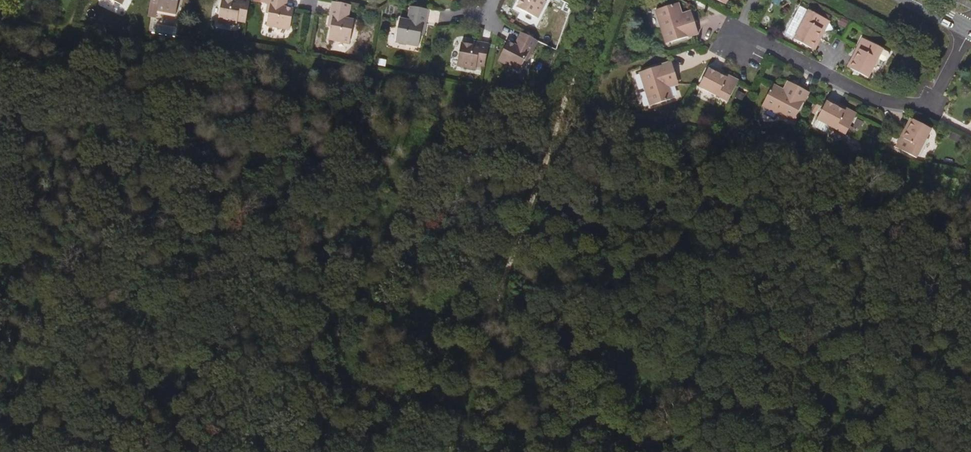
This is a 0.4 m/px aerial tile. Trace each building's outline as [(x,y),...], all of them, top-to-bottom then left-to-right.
[(157,16),(157,13),(175,16),(178,0),(151,0),(148,15),(157,16)] [(249,2),(240,0),(240,3),(231,2),(221,0),(217,24),(236,27),(237,22),(245,24),(249,2)] [(267,6),(270,7),(268,15),(266,27),(290,32),(294,11),(286,9),(282,8),(283,0),(269,0),(267,6)] [(542,0),(521,0),(517,9),(538,20),(547,2),(542,0)] [(793,1),(792,0),(783,0),(781,6),(790,10),(793,1)] [(324,1),(321,15),(324,16),(322,27),(320,40),(341,44),(345,20),(339,19),(335,18),(338,4),(324,1)] [(683,19),(681,14),(678,3),(656,10),(666,43),(697,34),(691,16),(683,19)] [(820,29),(823,30),(829,21),(808,10),(806,10),(800,6),(786,34),(810,47),(820,29)] [(412,23),(409,22),(400,20),(398,32),(400,33),(398,45),(418,49),(421,37),(423,26),(425,27),(428,11),(414,8),(412,23)] [(813,49),(823,30),(820,29),(810,47),(813,49)] [(522,34),(515,46),(519,48),(525,36),(522,34)] [(531,55),(538,42),(525,36),(519,48),(515,46),(508,42),(497,62),(519,74),(525,62),(529,54),(531,55)] [(860,50),(850,68),(867,77),(877,59),(882,61),(887,59),(888,56),(888,55),(888,53),(887,51),(862,38),(857,48),(860,50)] [(490,46),(481,44),(480,48),(471,46),(461,45),(457,68),(477,72),(477,68),(485,69),(490,46)] [(847,67),(850,68),(860,50),(857,48),(847,67)] [(666,83),(676,79),(671,62),(639,72),(650,106),(672,100),(668,88),(666,83)] [(709,66),(707,69),(725,78),(727,75),(709,66)] [(725,78),(707,69),(699,86),(727,101),(737,81),(727,75),(725,78)] [(678,85),(676,79),(666,83),(668,88),(678,85)] [(788,81),(783,90),(787,92),(792,84),(788,81)] [(787,92),(783,90),(772,85),(761,105),(793,122),(808,92),(792,84),(787,92)] [(827,99),(826,102),(843,111),(845,108),(827,99)] [(843,111),(826,102),(816,120),(845,135),(856,114),(845,108),(843,111)] [(909,121),(900,139),(903,140),(912,123),(909,121)] [(903,140),(900,139),(894,150),(915,160),(930,132),(912,123),(903,140)]
